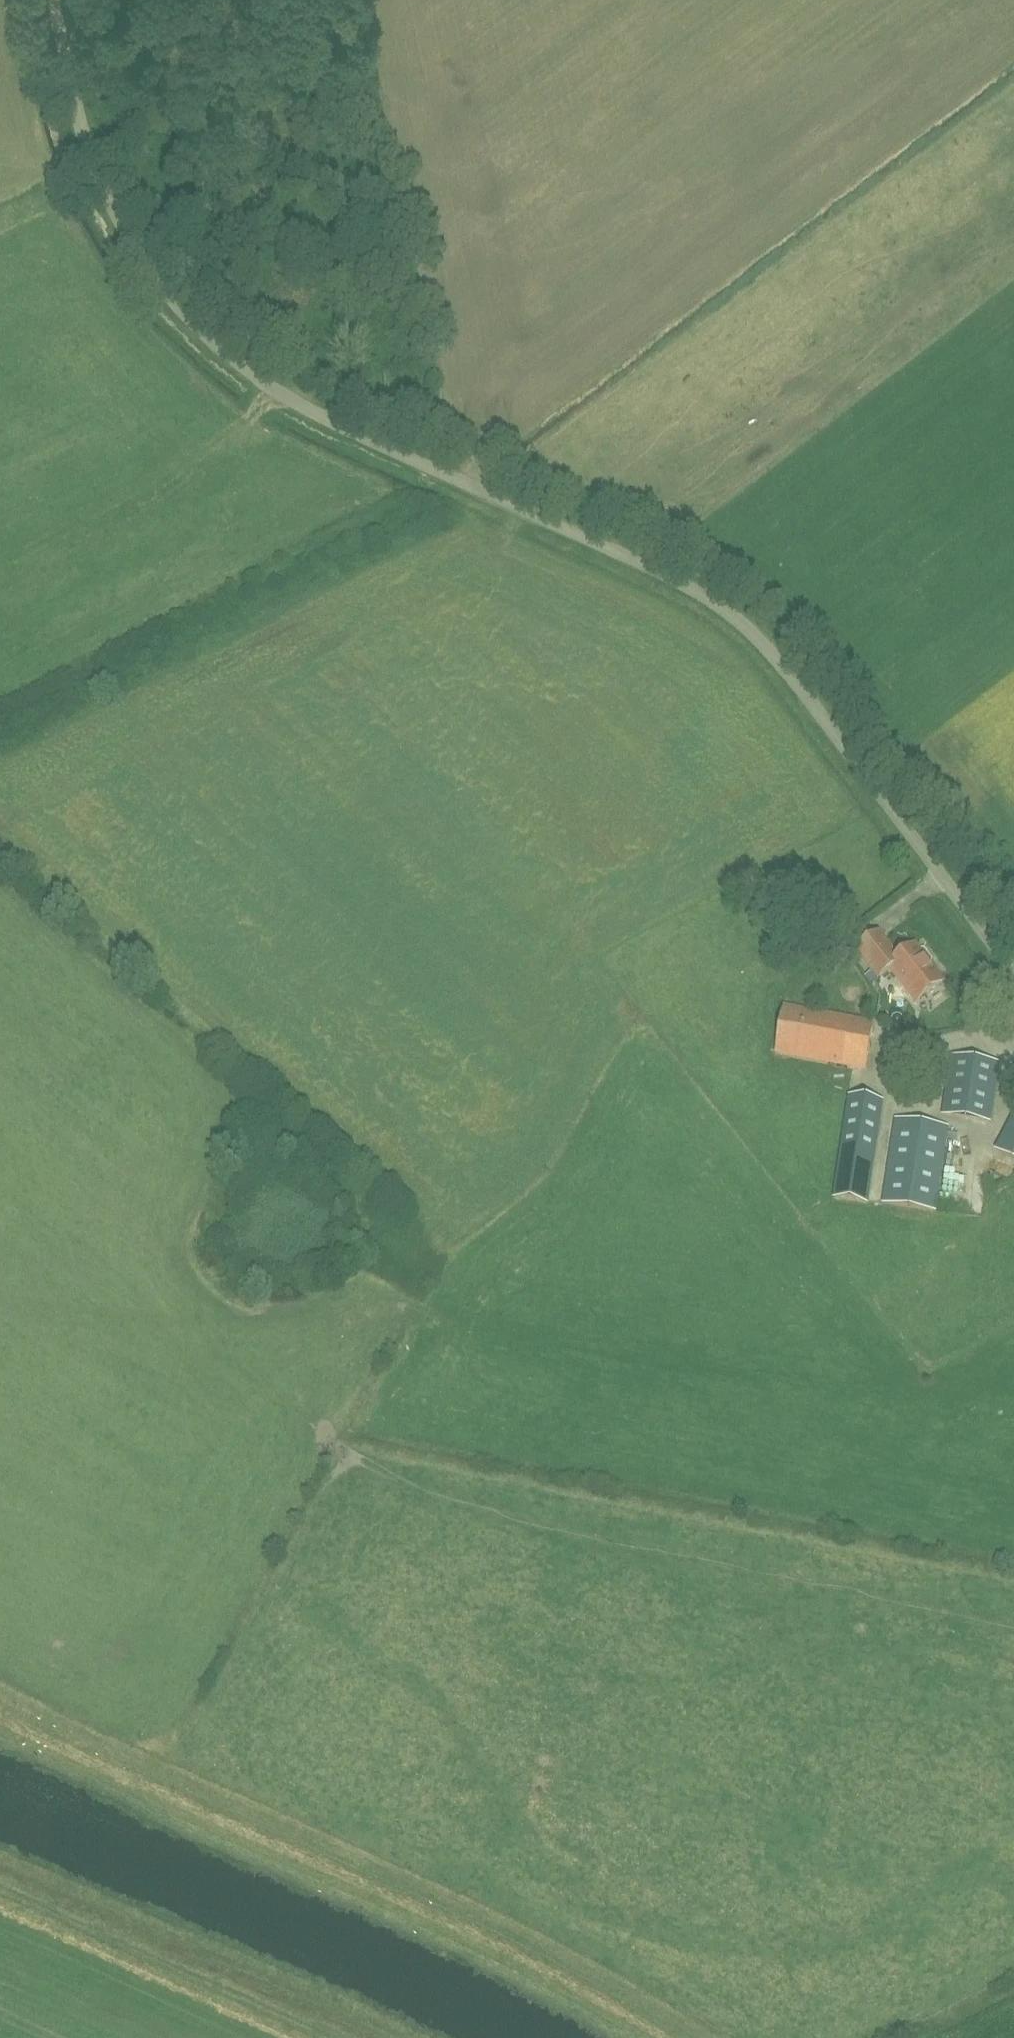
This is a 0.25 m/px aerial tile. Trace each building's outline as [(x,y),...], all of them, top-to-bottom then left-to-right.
[(889,966),(898,959),(878,933),(856,950),(878,979),(891,968),(889,966)] [(889,966),(891,968),(917,1002),(943,982),(930,965),(932,960),(924,950),(919,950),(915,946),(898,959),(889,966)] [(864,1071),(874,1022),(784,1006),(775,1054),(852,1069),(864,1071)] [(998,1063),(952,1056),(943,1114),(989,1121),(998,1063)] [(883,1094),(850,1089),(833,1197),(867,1202),(883,1094)] [(1013,1159),(1013,1117),(997,1150),(1013,1159)] [(935,1210),(947,1127),(896,1119),(883,1202),(935,1210)]
